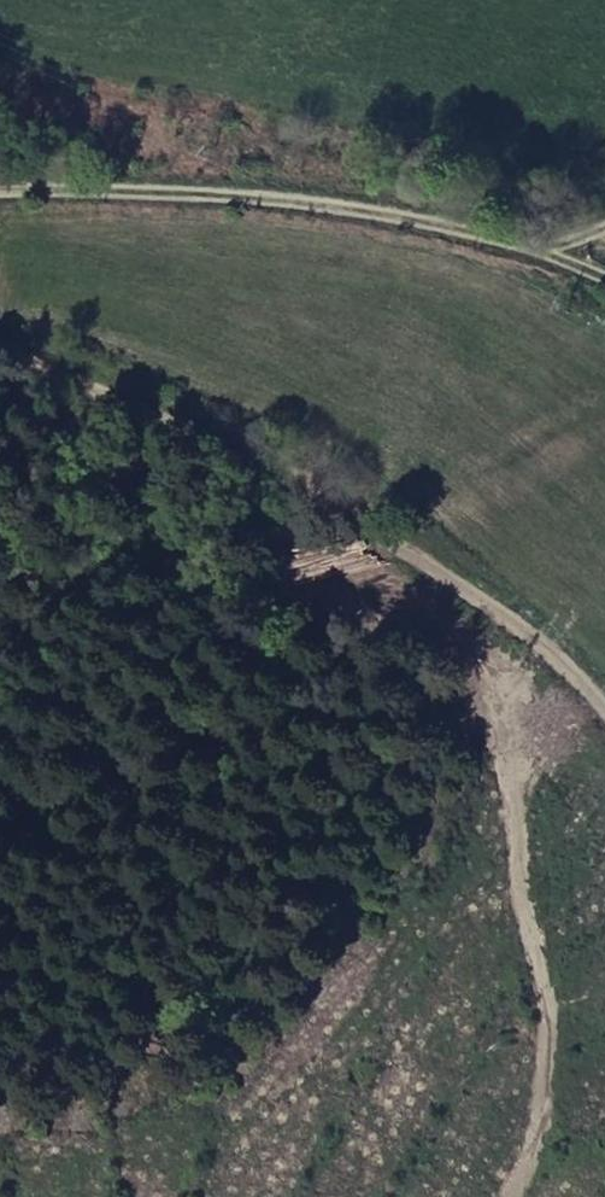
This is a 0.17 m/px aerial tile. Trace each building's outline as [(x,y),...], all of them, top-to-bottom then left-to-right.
[(261,510),(261,501),(246,500),(246,510),(261,510)]
